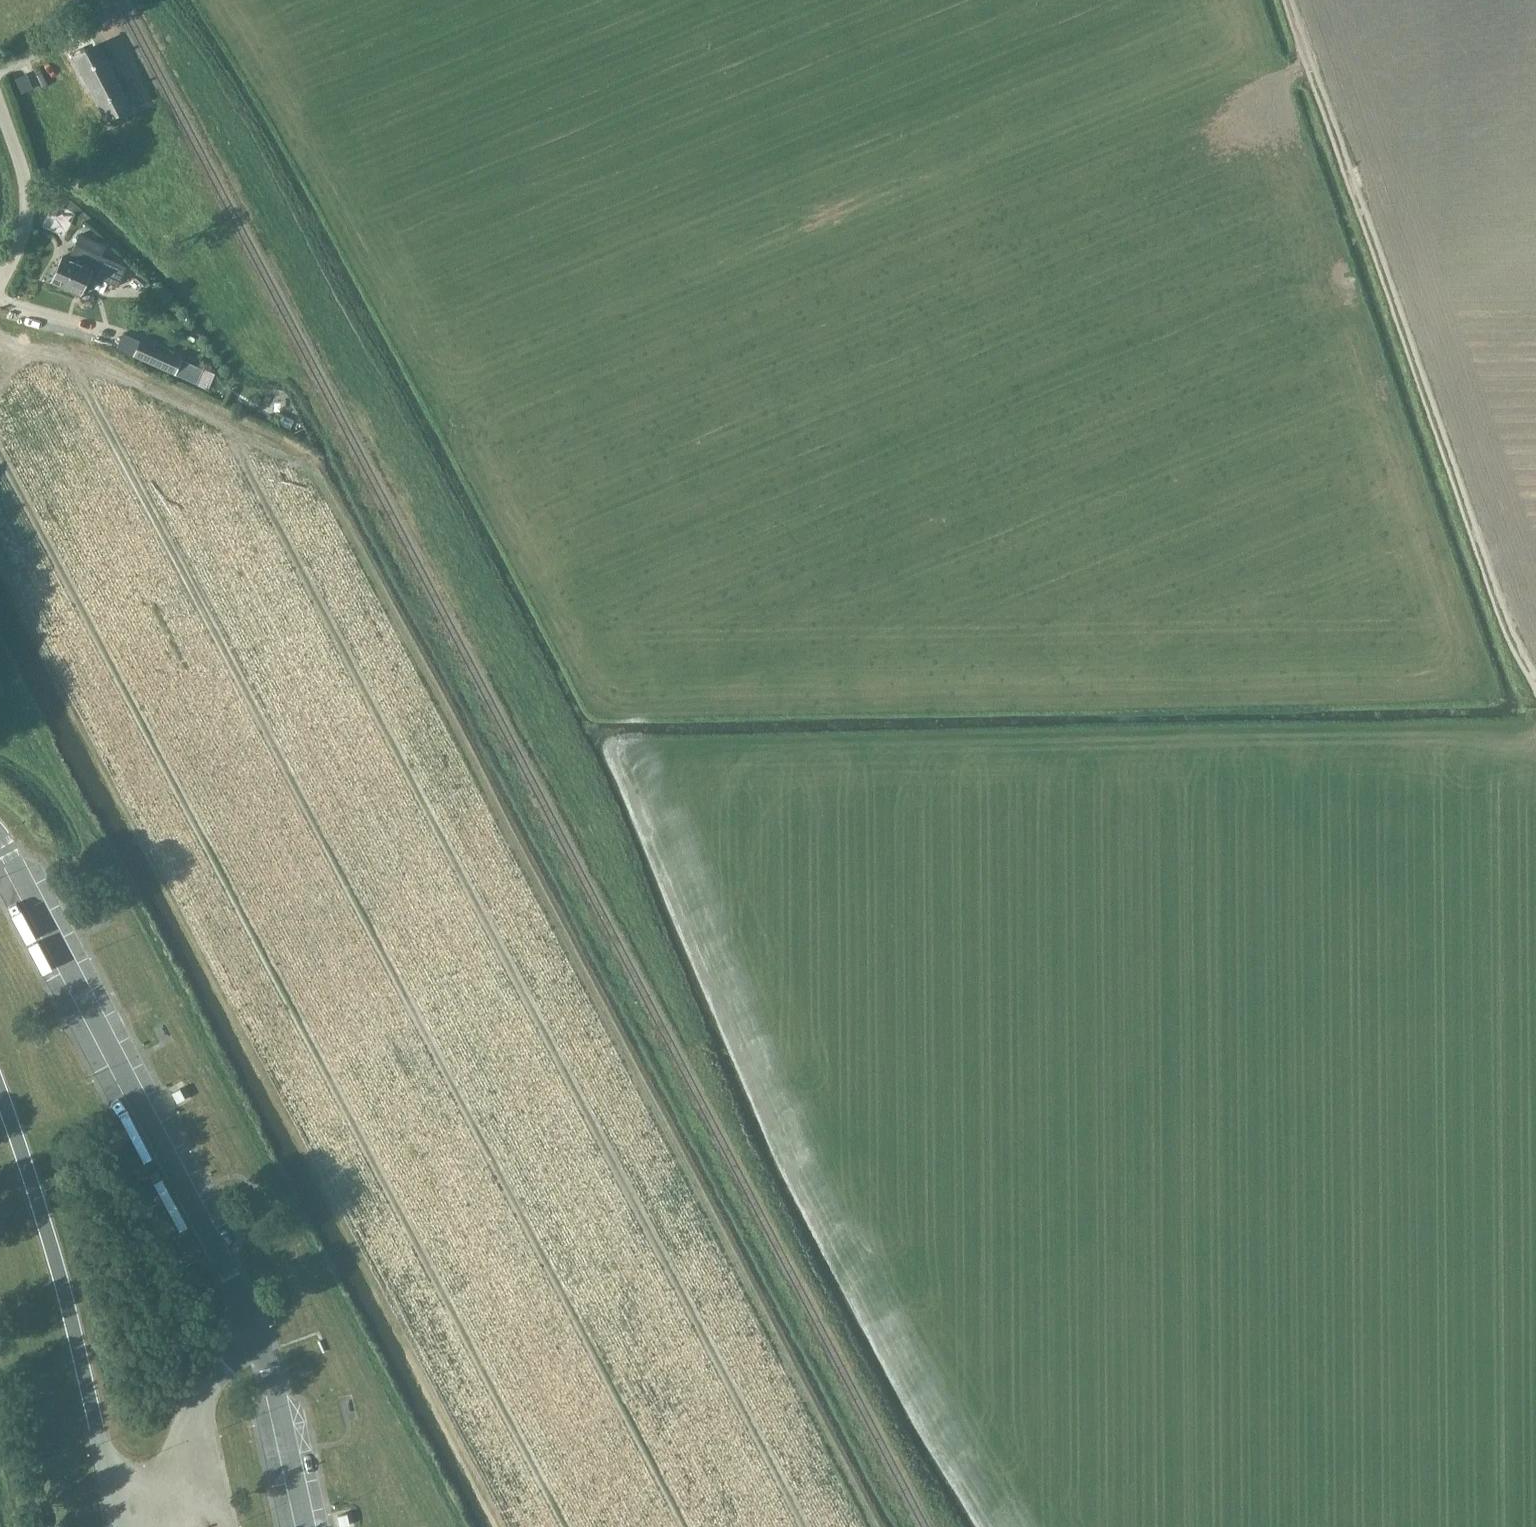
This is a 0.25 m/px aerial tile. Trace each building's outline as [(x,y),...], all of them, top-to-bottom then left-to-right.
[(113,126),(127,118),(122,110),(129,106),(123,95),(124,94),(103,55),(102,56),(96,44),(74,55),(81,67),(80,67),(101,107),(101,106),(107,117),(108,117),(113,126)] [(26,74),(15,78),(22,92),(33,88),(26,74)] [(126,266),(75,244),(69,259),(62,256),(51,281),(81,294),(90,274),(117,286),(126,266)] [(181,358),(140,341),(133,355),(175,373),(181,358)] [(180,1088),(171,1092),(177,1103),(185,1099),(180,1088)] [(338,1516),(340,1526),(345,1526),(350,1526),(347,1514),(338,1516)]
